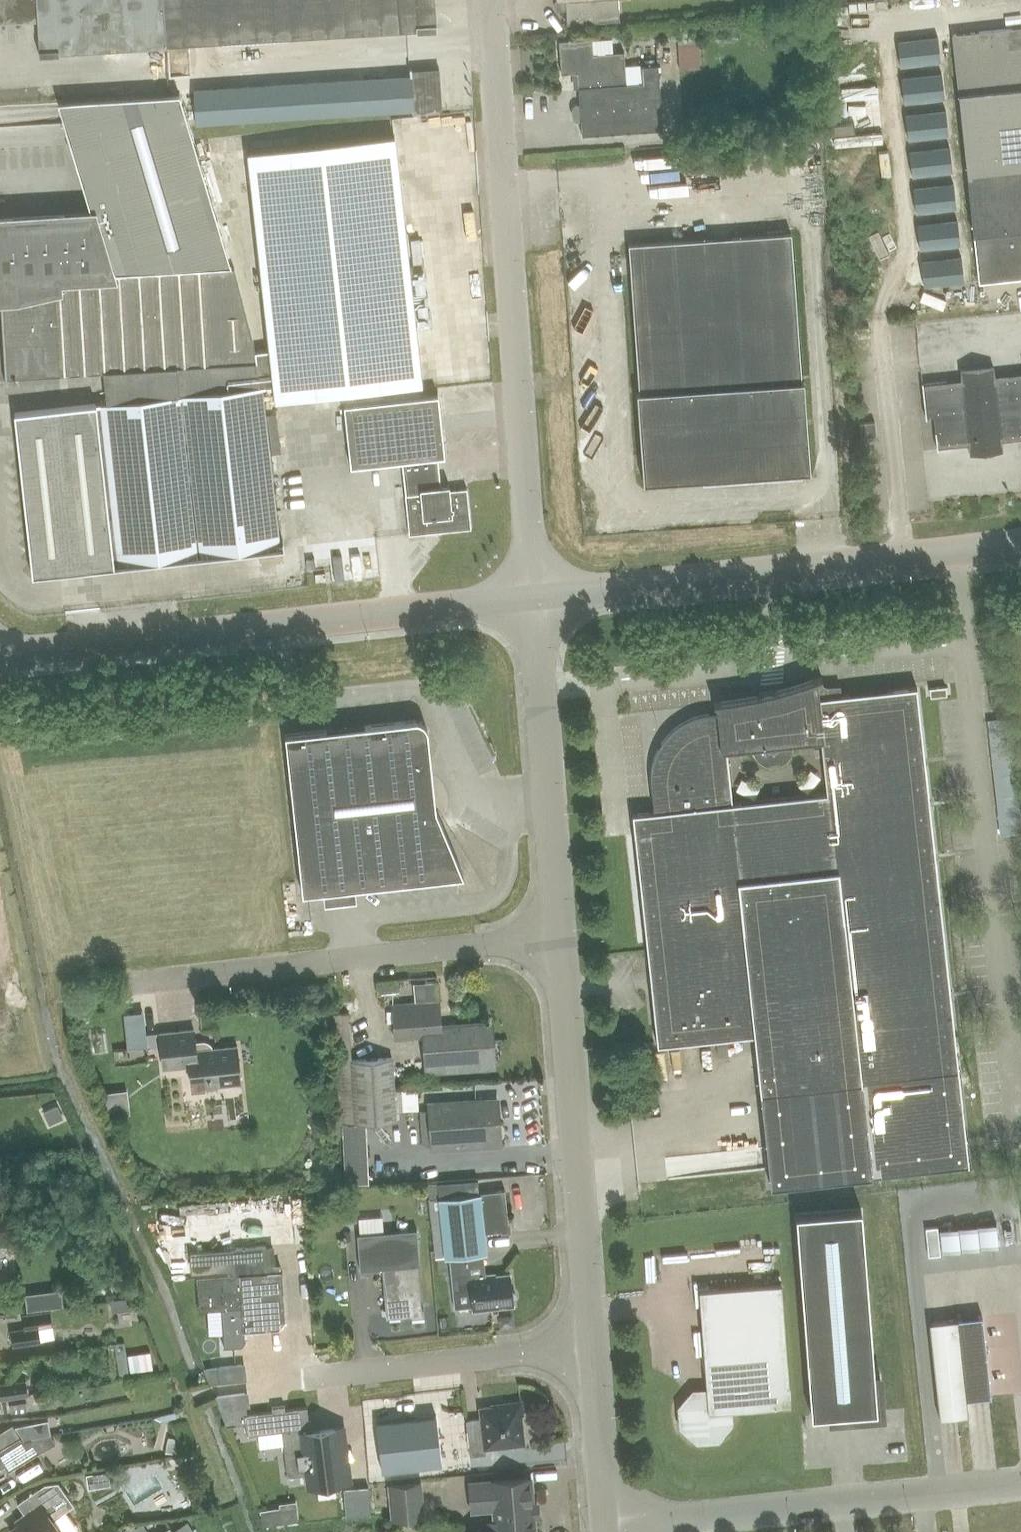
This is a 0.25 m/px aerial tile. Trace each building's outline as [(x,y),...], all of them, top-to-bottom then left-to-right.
[(44,19),(45,46),(40,46),(40,53),(166,45),(417,29),(417,31),(436,30),(434,0),(0,0),(0,21),(44,19)] [(567,24),(620,20),(618,0),(565,0),(567,24)] [(953,35),(981,284),(1020,279),(1020,28),(953,35)] [(577,73),(579,103),(576,103),(573,105),(572,109),(572,113),(574,117),(577,119),(580,118),(582,134),(663,128),(658,65),(642,66),(643,82),(627,83),(625,50),(594,52),(592,37),(559,39),(561,74),(577,73)] [(701,66),(699,37),(677,38),(679,68),(701,66)] [(941,37),(901,41),(903,65),(944,61),(941,37)] [(197,122),(443,106),(440,67),(410,68),(410,73),(194,87),(197,122)] [(945,73),(905,77),(907,101),(948,96),(945,73)] [(885,79),(846,84),(848,108),(887,103),(885,79)] [(63,99),(59,99),(63,113),(82,178),(92,211),(215,209),(180,92),(63,99)] [(949,108),(909,113),(911,137),(952,132),(949,108)] [(394,136),(248,152),(270,355),(256,357),(259,386),(266,385),(273,384),(274,386),(275,400),(422,384),(394,136)] [(953,144),(913,149),(915,172),(956,168),(953,144)] [(957,180),(917,184),(919,208),(960,204),(957,180)] [(1,281),(63,277),(125,273),(232,267),(215,209),(92,211),(63,213),(0,217),(0,269),(1,281)] [(961,216),(921,220),(923,244),(964,239),(961,216)] [(643,483),(809,472),(803,382),(800,382),(790,232),(630,243),(640,394),(637,395),(643,483)] [(965,251),(925,256),(927,280),(968,275),(965,251)] [(48,375),(63,374),(106,372),(108,398),(98,399),(98,404),(15,413),(33,570),(283,548),(266,385),(259,386),(256,357),(256,352),(235,267),(232,267),(125,273),(63,277),(1,281),(7,377),(48,375)] [(996,377),(995,366),(963,370),(964,380),(924,384),(927,418),(935,417),(938,447),(970,444),(971,454),(1004,450),(1003,440),(1020,438),(1020,375),(996,377)] [(436,456),(445,455),(439,394),(343,404),(350,465),(401,459),(436,456)] [(436,456),(401,459),(405,494),(420,492),(420,486),(439,484),(436,456)] [(409,533),(471,526),(466,487),(450,489),(449,483),(439,484),(420,486),(420,492),(405,494),(409,533)] [(958,1071),(916,687),(841,695),(840,690),(818,692),(817,681),(822,679),(821,677),(806,682),(796,686),(785,689),(778,691),(771,693),(760,695),(746,698),(739,700),(728,701),(713,703),(713,705),(716,704),(717,714),(711,714),(707,715),(703,716),(698,717),(696,718),(690,720),(686,722),(681,725),(677,727),(674,730),(671,733),(666,737),(663,742),(661,744),(660,747),(658,749),(656,753),(654,759),(653,763),(652,765),(652,768),(651,771),(651,774),(651,777),(651,781),(651,786),(654,812),(632,814),(657,1045),(754,1035),(760,1093),(958,1071)] [(1007,718),(986,720),(999,836),(1020,833),(1007,718)] [(435,810),(427,731),(427,730),(427,729),(426,727),(425,726),(423,724),(421,723),(420,722),(418,721),(415,721),(285,735),(302,894),(463,877),(435,810)] [(428,1004),(393,1006),(395,1037),(423,1035),(426,1073),(487,1068),(485,1044),(493,1044),(491,1023),(440,1027),(438,1003),(436,982),(426,983),(428,1004)] [(151,1045),(149,1011),(128,1012),(130,1046),(151,1045)] [(159,1034),(163,1069),(189,1066),(192,1089),(241,1083),(237,1046),(212,1049),(210,1046),(207,1043),(203,1043),(195,1044),(194,1030),(159,1034)] [(352,1061),(353,1091),(394,1090),(392,1058),(352,1061)] [(352,1061),(338,1061),(342,1125),(355,1124),(353,1091),(352,1061)] [(770,1188),(968,1166),(958,1071),(760,1093),(770,1188)] [(421,1088),(404,1089),(405,1109),(422,1108),(421,1088)] [(394,1090),(353,1091),(355,1124),(366,1123),(396,1122),(394,1090)] [(127,1091),(102,1094),(105,1118),(130,1115),(127,1091)] [(499,1125),(497,1101),(429,1105),(432,1150),(493,1146),(491,1126),(499,1125)] [(56,1106),(44,1112),(51,1126),(63,1120),(56,1106)] [(355,1124),(342,1125),(345,1183),(369,1181),(366,1123),(355,1124)] [(504,1191),(439,1198),(445,1258),(486,1254),(484,1233),(509,1231),(504,1191)] [(425,1200),(417,1201),(419,1214),(426,1213),(425,1200)] [(883,1417),(880,1377),(874,1377),(861,1211),(796,1216),(811,1416),(853,1413),(853,1419),(883,1417)] [(699,1291),(781,1284),(776,1224),(774,1225),(694,1231),(699,1291)] [(936,1229),(925,1230),(926,1254),(938,1254),(936,1229)] [(424,1317),(423,1310),(421,1310),(418,1266),(420,1266),(417,1230),(357,1235),(360,1271),(382,1269),(386,1319),(411,1317),(412,1319),(424,1317)] [(285,1321),(282,1271),(196,1278),(198,1312),(221,1310),(223,1348),(240,1347),(245,1342),(244,1332),(278,1329),(285,1321)] [(472,1306),(473,1310),(513,1306),(510,1274),(471,1279),(470,1273),(457,1274),(458,1290),(453,1291),(455,1308),(472,1306)] [(781,1284),(699,1291),(706,1390),(693,1391),(679,1408),(680,1428),(697,1442),(717,1441),(731,1424),(731,1411),(790,1407),(781,1284)] [(60,1289),(42,1292),(44,1307),(62,1305),(60,1289)] [(37,1327),(51,1324),(49,1310),(23,1314),(25,1329),(37,1327)] [(982,1317),(957,1320),(966,1401),(991,1398),(982,1317)] [(929,1323),(939,1419),(968,1416),(966,1401),(957,1320),(929,1323)] [(13,1345),(40,1341),(37,1327),(25,1329),(11,1331),(13,1345)] [(124,1342),(115,1343),(120,1380),(129,1378),(124,1342)] [(245,1363),(204,1368),(211,1384),(247,1380),(245,1363)] [(28,1396),(25,1381),(0,1385),(0,1395),(1,1400),(28,1396)] [(247,1392),(216,1396),(221,1410),(234,1408),(248,1407),(247,1392)] [(13,1404),(14,1412),(29,1410),(28,1401),(13,1404)] [(480,1419),(466,1421),(470,1457),(486,1455),(485,1449),(525,1444),(520,1403),(479,1408),(480,1419)] [(310,1432),(307,1407),(285,1410),(284,1407),(272,1408),(272,1412),(244,1415),(247,1436),(281,1431),(287,1477),(307,1475),(308,1488),(346,1483),(339,1428),(310,1432)] [(234,1408),(221,1410),(228,1426),(236,1424),(234,1408)] [(436,1416),(376,1423),(382,1472),(442,1465),(436,1416)] [(50,1434),(48,1422),(17,1429),(25,1439),(50,1434)] [(1,1446),(19,1435),(13,1425),(0,1433),(0,1445),(1,1446)] [(168,1437),(165,1452),(177,1455),(174,1438),(168,1437)] [(11,1445),(0,1452),(0,1469),(6,1466),(8,1469),(21,1461),(11,1445)] [(108,1471),(86,1474),(88,1488),(111,1484),(108,1471)] [(528,1479),(493,1482),(493,1483),(477,1485),(479,1509),(495,1508),(497,1531),(533,1531),(528,1479)] [(425,1518),(421,1482),(387,1485),(390,1521),(425,1518)] [(15,1531),(61,1531),(53,1520),(61,1514),(73,1505),(57,1483),(44,1485),(42,1486),(18,1503),(25,1513),(20,1517),(26,1525),(15,1531)] [(297,1502),(278,1504),(279,1509),(280,1524),(298,1522),(297,1502)] [(173,1531),(193,1531),(188,1523),(173,1531)]
